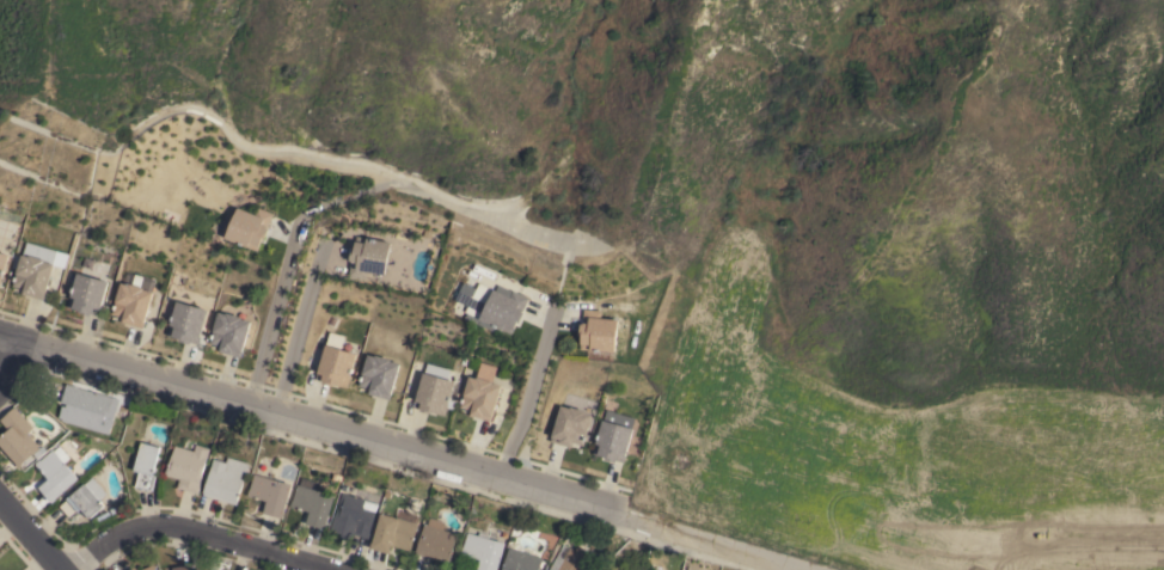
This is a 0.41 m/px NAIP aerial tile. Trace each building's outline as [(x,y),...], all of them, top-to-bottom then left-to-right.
[(238,207),(253,213),(256,207),(272,213),(268,226),(270,227),(265,238),(263,237),(258,250),(226,237),(238,207)] [(385,274),(367,270),(366,277),(349,275),(351,259),(349,259),(351,249),(354,249),(356,235),(391,241),(385,274)] [(8,255),(0,285),(0,252),(8,255)] [(17,266),(16,270),(11,268),(12,263),(13,263),(16,255),(22,256),(22,255),(54,263),(43,299),(22,293),(24,288),(13,284),(18,266),(17,266)] [(99,315),(91,313),(91,315),(80,312),(81,311),(68,306),(78,272),(109,281),(99,315)] [(143,327),(121,321),(123,317),(112,313),(121,282),(128,284),(128,283),(145,288),(145,289),(153,292),(143,327)] [(509,296),(513,289),(528,298),(522,311),(523,311),(520,321),(516,320),(511,333),(480,318),(494,289),(509,296)] [(198,343),(191,341),(190,343),(179,339),(179,338),(167,335),(177,300),(208,309),(198,343)] [(615,350),(581,348),(581,342),(582,342),(582,335),(580,333),(581,323),(583,323),(584,308),(601,309),(601,318),(618,319),(615,350)] [(240,356),(219,350),(220,345),(209,342),(218,312),(226,313),(226,312),(241,317),(240,318),(250,320),(240,356)] [(347,387),(333,384),(332,385),(321,382),(323,380),(315,378),(325,344),(356,353),(347,387)] [(388,399),(367,393),(368,387),(359,385),(367,354),(374,356),(374,355),(390,358),(390,360),(399,363),(388,399)] [(445,415),(431,411),(430,413),(419,410),(421,407),(413,406),(415,399),(423,372),(424,372),(427,362),(437,366),(435,375),(454,381),(445,415)] [(490,421),(468,415),(470,409),(459,406),(468,375),(476,378),(476,376),(491,380),(491,382),(501,385),(490,421)] [(79,386),(79,387),(114,397),(109,411),(105,411),(103,417),(114,421),(110,434),(62,421),(62,418),(60,417),(63,405),(67,406),(67,404),(61,402),(67,384),(79,386)] [(583,445),(572,441),(571,447),(550,441),(559,405),(569,407),(570,406),(586,410),(584,412),(592,413),(583,445)] [(18,467),(0,446),(0,437),(8,429),(0,419),(16,406),(33,428),(27,433),(41,447),(43,446),(48,449),(38,458),(33,454),(18,467)] [(624,461),(617,459),(615,461),(605,459),(606,456),(593,453),(602,418),(604,419),(606,410),(635,417),(632,428),(633,428),(624,461)] [(177,488),(179,479),(166,474),(174,446),(182,447),(184,437),(198,441),(198,445),(210,448),(207,458),(201,480),(202,480),(198,494),(177,488)] [(141,443),(159,448),(152,476),(155,477),(151,491),(136,488),(140,472),(134,471),(141,443)] [(56,498),(57,498),(53,502),(39,486),(49,478),(42,470),(45,466),(41,460),(53,449),(54,451),(60,446),(69,458),(65,462),(79,478),(56,498)] [(238,505),(203,496),(214,460),(226,462),(228,458),(250,464),(238,505)] [(293,485),(284,514),(286,514),(284,520),(265,514),(268,502),(249,497),(251,491),(256,476),(293,485)] [(92,477),(106,494),(99,501),(103,505),(90,517),(81,508),(71,517),(60,505),(92,477)] [(327,526),(326,531),(307,526),(311,514),(290,508),(293,502),(293,503),(298,486),(300,488),(302,479),(319,484),(317,492),(335,497),(327,526)] [(335,514),(342,492),(364,498),(364,499),(378,503),(368,533),(369,533),(368,538),(355,534),(354,537),(349,535),(348,538),(339,535),(341,533),(330,529),(335,514)] [(120,505),(118,502),(125,498),(129,507),(112,514),(110,509),(120,505)] [(418,523),(410,550),(392,545),(390,553),(370,547),(372,543),(373,543),(380,513),(418,523)] [(424,523),(427,525),(429,517),(445,521),(445,523),(446,525),(447,526),(446,529),(457,532),(449,562),(416,553),(424,523)] [(506,544),(499,569),(479,569),(480,560),(461,556),(462,550),(464,550),(467,533),(506,544)] [(592,559),(586,569),(549,569),(563,544),(569,547),(592,559)] [(543,557),(539,569),(502,569),(508,547),(543,557)]
